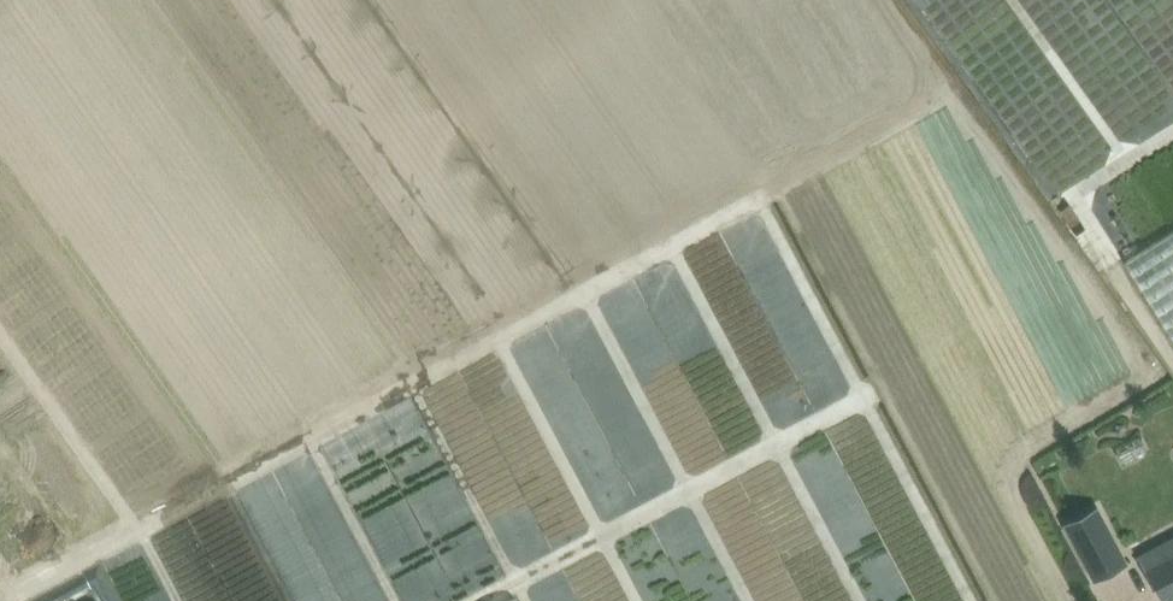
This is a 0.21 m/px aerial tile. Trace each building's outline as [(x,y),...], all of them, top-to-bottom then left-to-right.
[(1126,261),(1172,337),(1172,231),(1126,261)] [(1099,510),(1069,526),(1096,580),(1127,564),(1099,510)] [(1172,596),(1172,538),(1140,556),(1164,600),(1172,596)]
